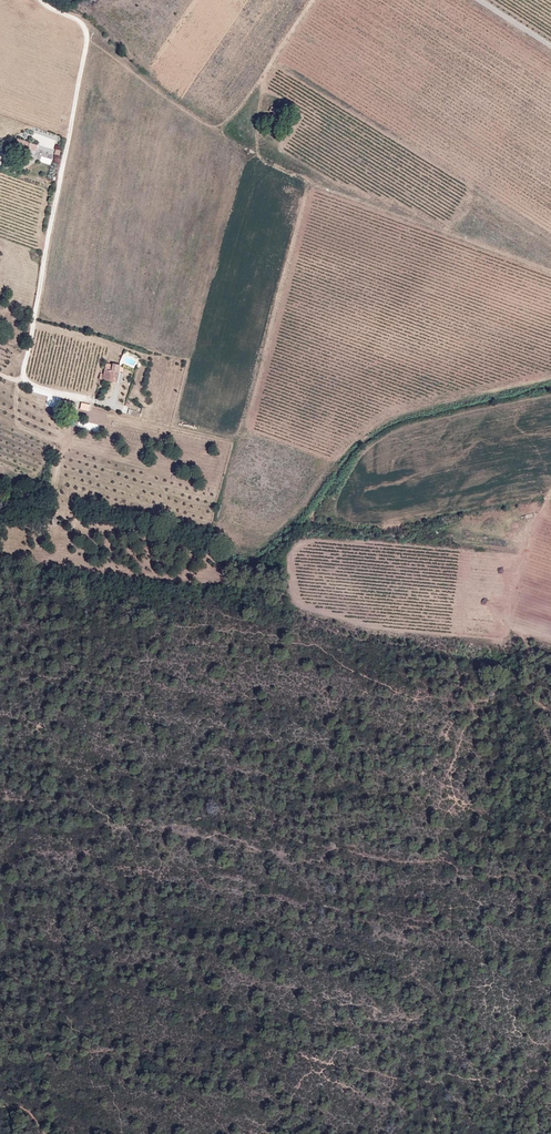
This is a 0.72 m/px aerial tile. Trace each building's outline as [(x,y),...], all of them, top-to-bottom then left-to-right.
[(282,113),(273,106),(269,110),(272,112),(271,114),(268,113),(263,119),(273,126),(282,113)] [(16,157),(19,158),(20,153),(11,151),(9,158),(15,159),(16,157)] [(112,364),(105,363),(104,368),(103,373),(99,373),(98,379),(116,382),(120,364),(112,363),(112,364)] [(129,406),(127,411),(140,415),(141,411),(137,410),(137,409),(129,406)]
